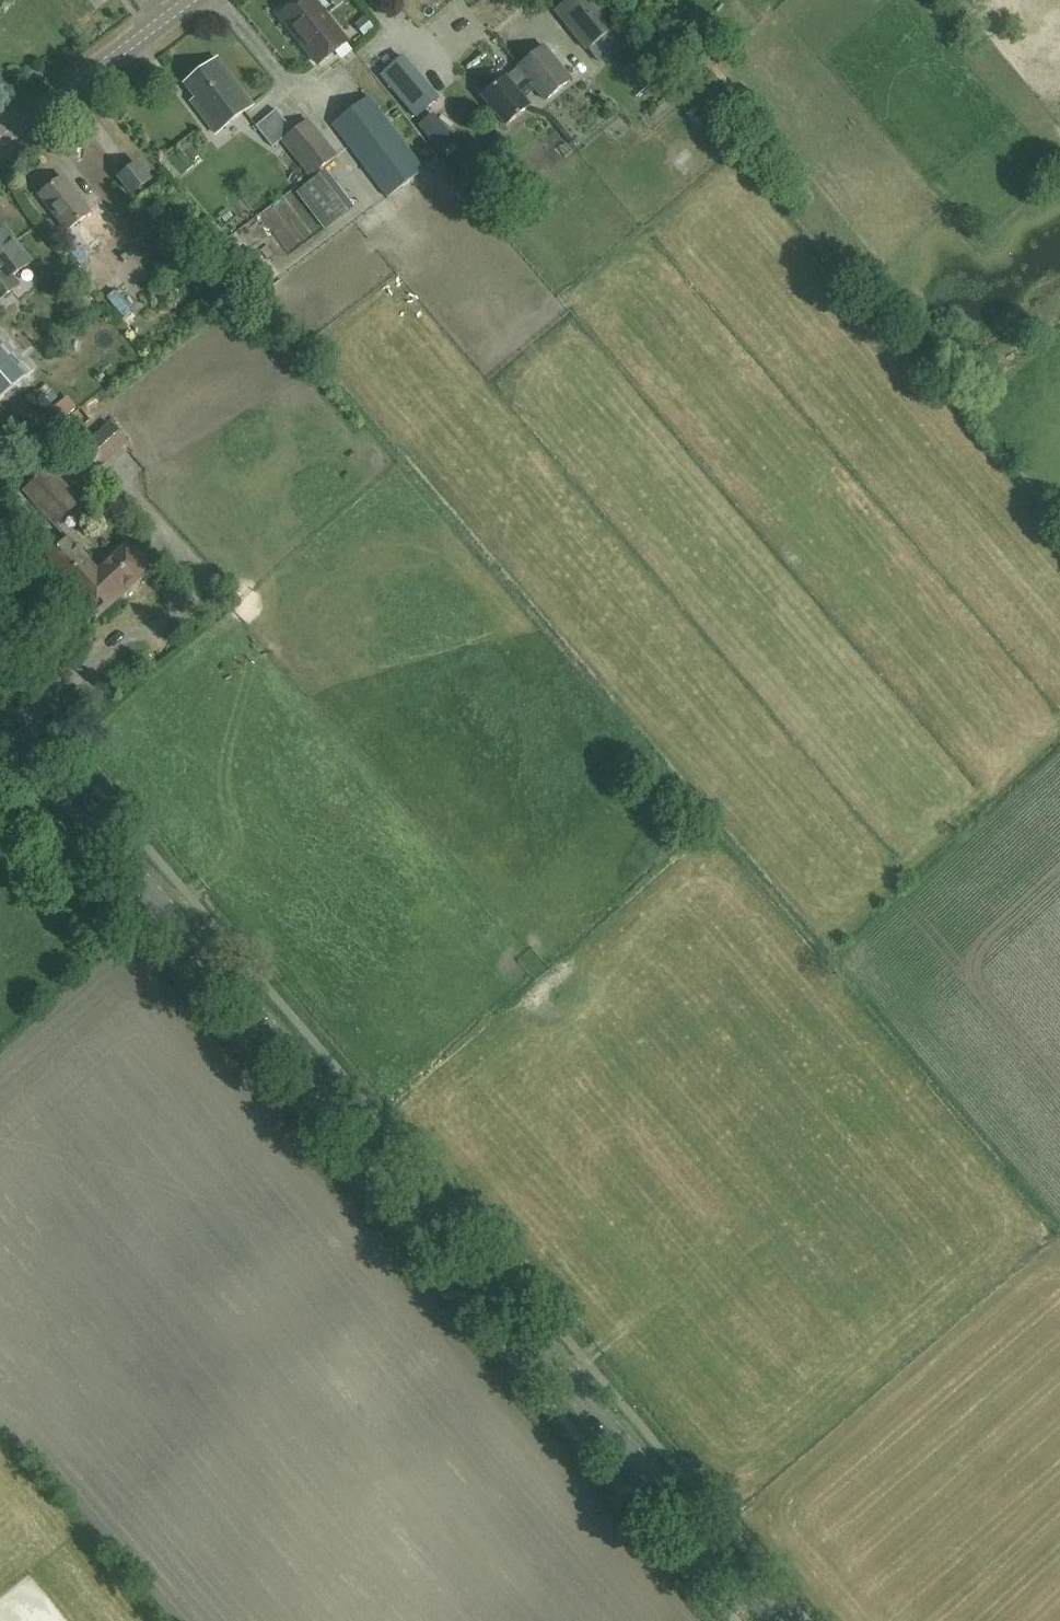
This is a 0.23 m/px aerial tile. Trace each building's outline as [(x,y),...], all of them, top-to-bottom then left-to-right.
[(314,0),(299,0),(297,2),(291,0),(283,6),(284,12),(279,15),(318,65),(347,42),(314,0)] [(618,24),(598,0),(569,0),(556,10),(587,49),(618,24)] [(544,46),(519,66),(529,78),(527,79),(535,89),(536,88),(546,100),(572,80),(544,46)] [(403,56),(380,75),(416,118),(438,99),(403,56)] [(191,101),(216,133),(252,106),(216,59),(185,84),(196,98),(191,101)] [(529,78),(519,66),(519,67),(506,78),(505,77),(483,96),(507,125),(529,107),(523,99),(535,89),(527,79),(529,78)] [(422,168),(368,95),(332,119),(386,195),(422,168)] [(310,174),(335,155),(308,120),(290,135),(272,112),(258,123),(274,147),(282,140),(310,174)] [(131,193),(149,180),(137,163),(119,177),(131,193)] [(107,253),(126,239),(98,201),(88,209),(63,177),(39,195),(66,231),(82,219),(107,253)] [(154,222),(165,213),(157,202),(146,210),(154,222)] [(17,285),(11,276),(30,262),(5,227),(0,230),(0,297),(17,285)] [(94,473),(128,443),(109,422),(75,453),(94,473)] [(47,470),(28,488),(57,520),(77,503),(47,470)] [(68,538),(56,550),(43,561),(95,619),(123,594),(119,591),(147,566),(126,544),(98,570),(68,538)]
